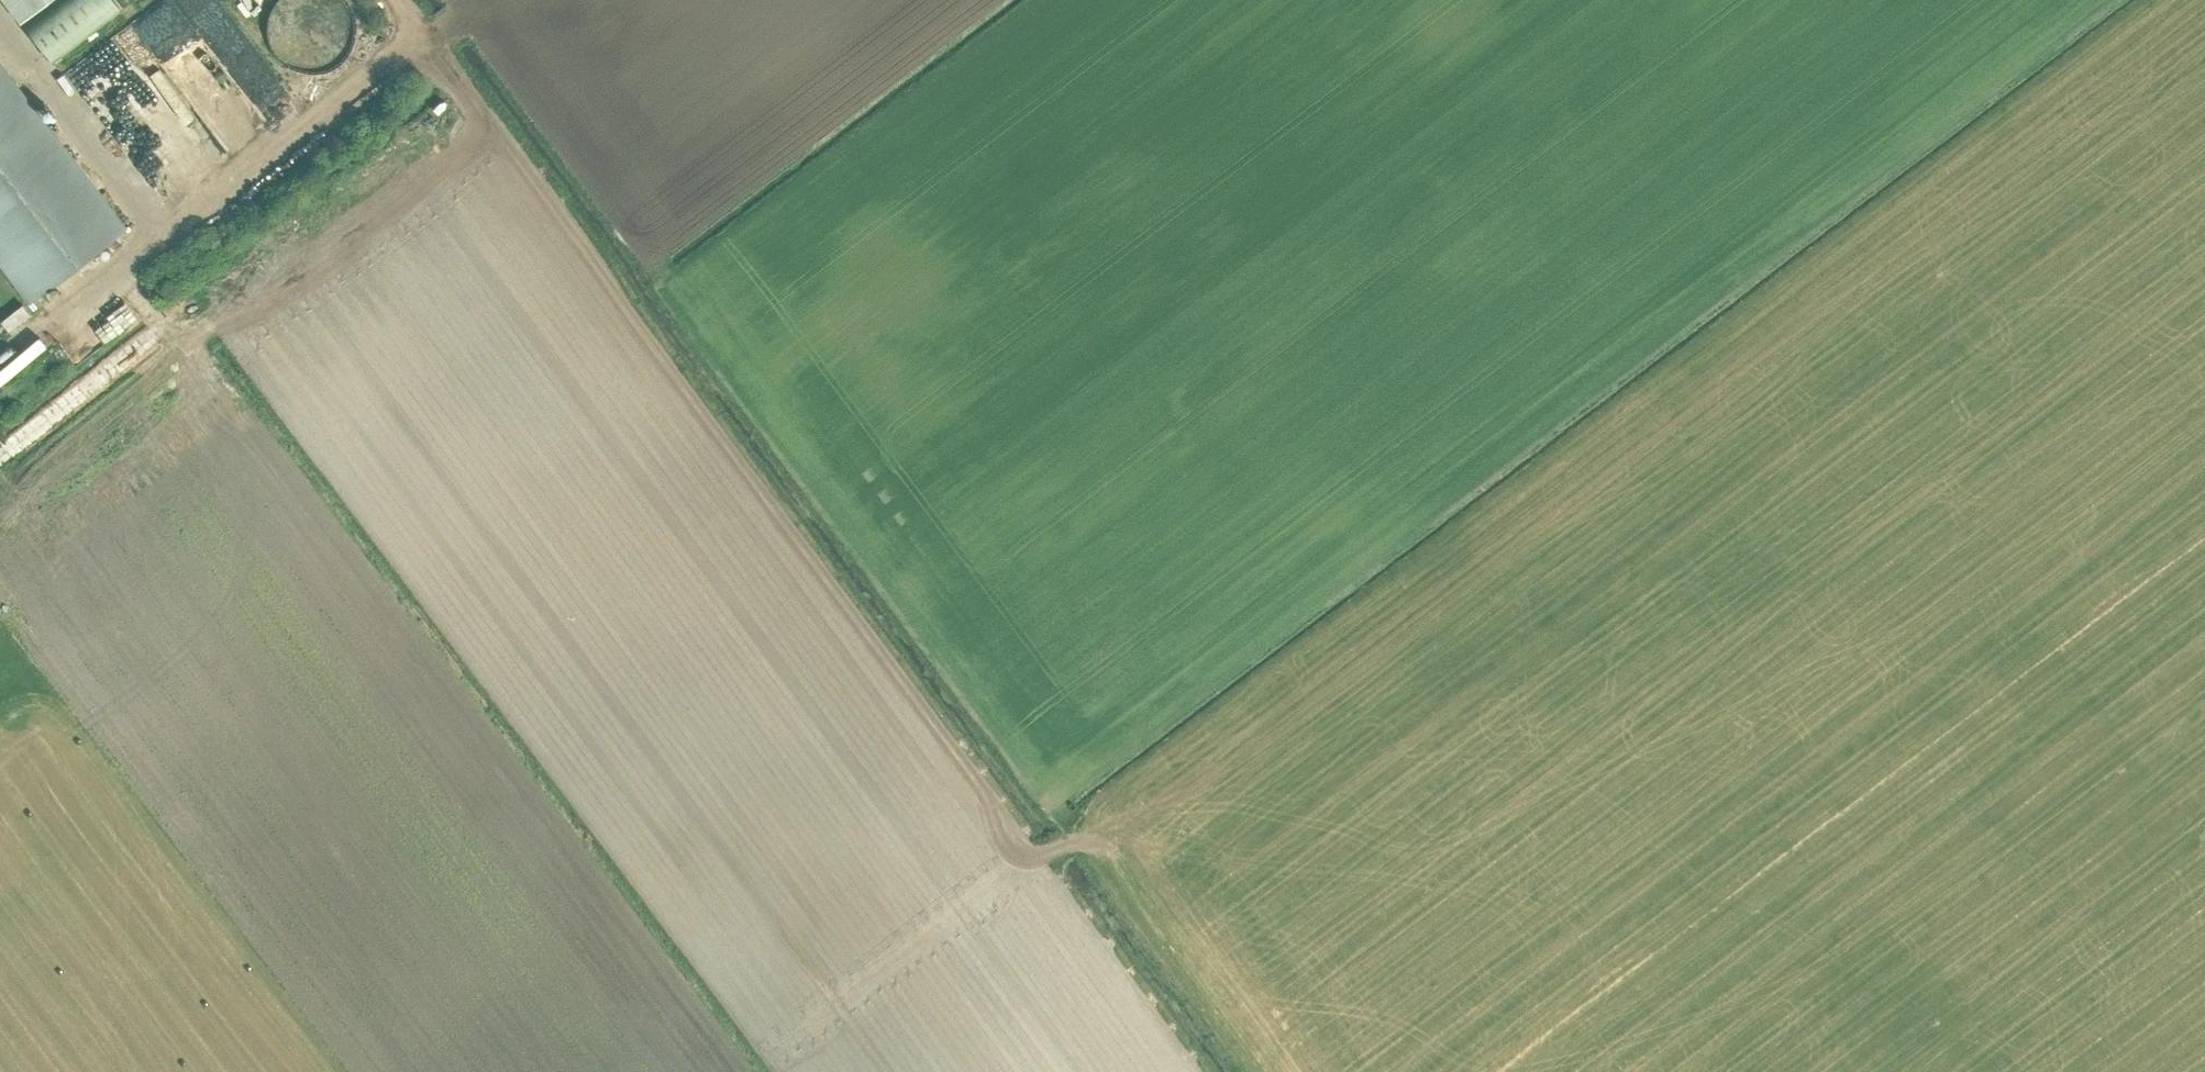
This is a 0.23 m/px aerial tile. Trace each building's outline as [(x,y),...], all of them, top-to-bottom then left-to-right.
[(20,20),(45,0),(5,0),(20,20)] [(24,23),(54,61),(123,7),(118,0),(54,0),(24,23)] [(33,298),(125,227),(39,116),(41,114),(0,60),(0,256),(33,298)] [(202,140),(222,122),(207,106),(193,119),(201,128),(196,133),(202,140)]
